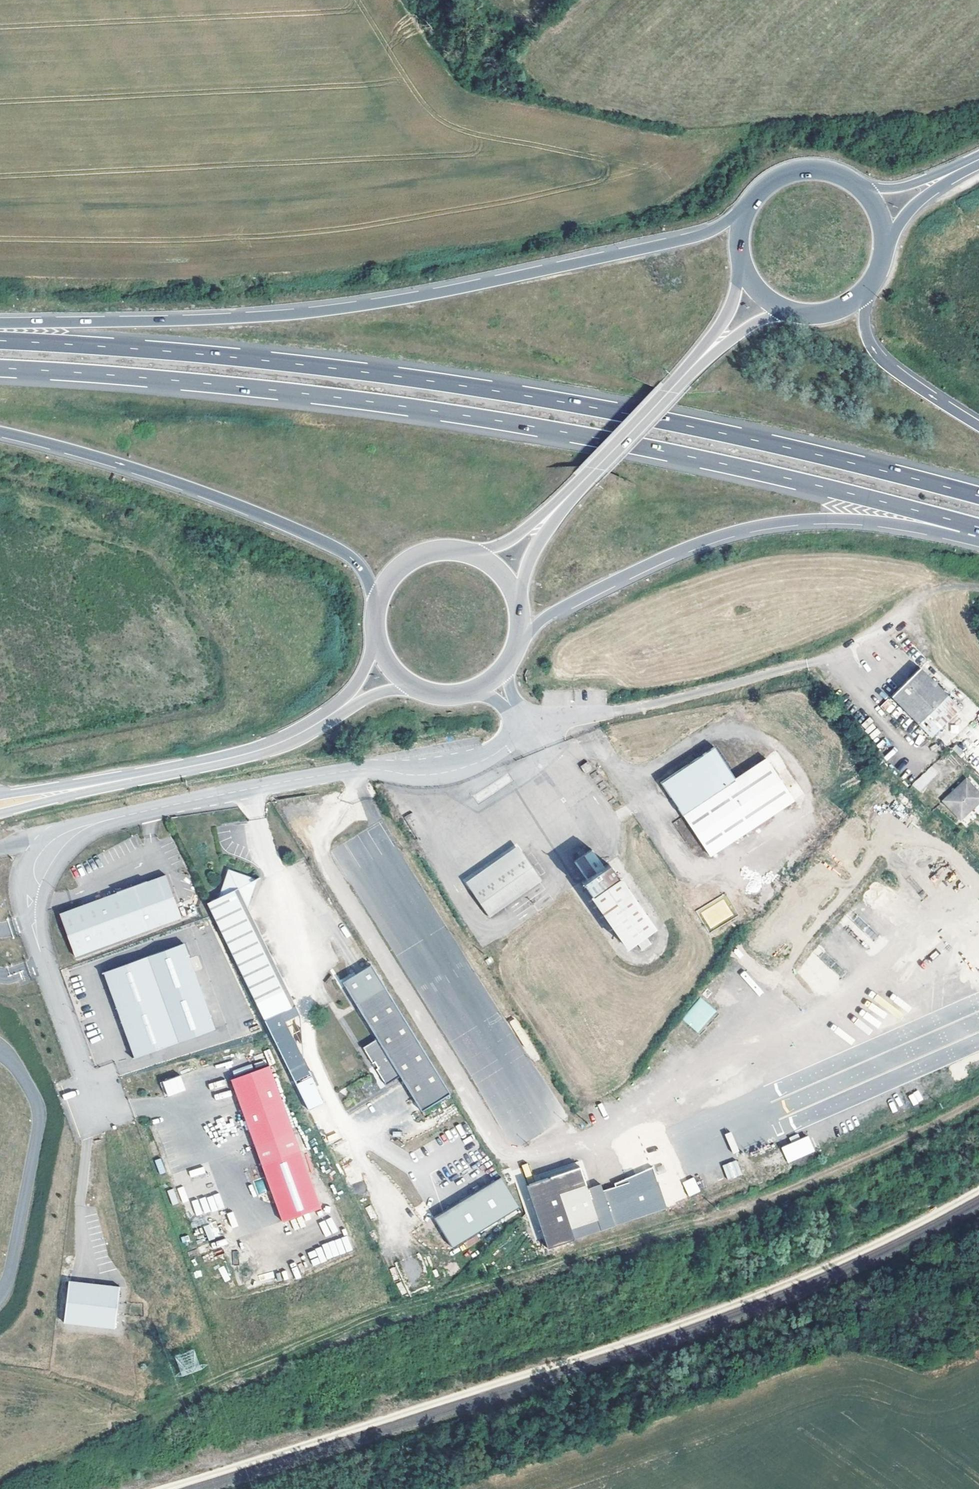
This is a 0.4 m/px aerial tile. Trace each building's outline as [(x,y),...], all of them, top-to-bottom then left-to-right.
[(947,726),(964,711),(927,671),(898,698),(923,725),(936,714),(947,726)] [(888,699),(880,707),(888,714),(896,706),(888,699)] [(737,776),(716,745),(662,782),(711,855),(794,798),(766,757),(737,776)] [(888,761),(897,751),(893,747),(884,757),(888,761)] [(586,761),(580,766),(585,773),(591,769),(586,761)] [(919,791),(940,774),(933,766),(912,783),(919,791)] [(970,781),(947,804),(965,821),(978,807),(978,790),(970,781)] [(463,877),(469,887),(522,851),(515,841),(463,877)] [(586,877),(603,865),(592,848),(574,860),(586,877)] [(522,851),(469,887),(488,914),(541,879),(522,851)] [(653,928),(608,862),(603,865),(586,877),(582,880),(627,946),(653,928)] [(207,902),(269,1028),(301,1012),(248,903),(256,876),(232,868),(223,894),(207,902)] [(116,893),(60,914),(75,956),(181,918),(166,875),(147,882),(147,881),(116,892),(116,893)] [(701,913),(710,928),(733,915),(723,898),(712,905),(712,906),(701,913)] [(641,950),(651,944),(648,939),(638,945),(641,950)] [(180,1040),(148,955),(106,971),(137,1056),(180,1040)] [(198,956),(191,958),(193,967),(200,965),(198,956)] [(424,1112),(452,1095),(373,967),(345,984),(378,1039),(365,1047),(387,1084),(402,1076),(424,1112)] [(701,997),(682,1019),(698,1033),(717,1011),(701,997)] [(269,1049),(264,1051),(268,1065),(274,1063),(269,1049)] [(515,1148),(566,1116),(526,1052),(501,1067),(497,1060),(487,1067),(492,1075),(476,1085),(515,1148)] [(293,1132),(269,1065),(231,1079),(255,1145),(293,1132)] [(180,1074),(162,1081),(168,1095),(186,1089),(180,1074)] [(914,1106),(924,1099),(918,1089),(907,1096),(914,1106)] [(731,1132),(725,1134),(732,1154),(739,1151),(731,1132)] [(781,1150),(787,1163),(812,1151),(806,1138),(781,1150)] [(722,1165),(728,1180),(742,1175),(737,1160),(722,1165)] [(583,1187),(559,1194),(578,1242),(668,1210),(654,1168),(634,1176),(636,1181),(631,1183),(629,1179),(616,1184),(617,1187),(605,1192),(602,1185),(589,1190),(587,1186),(583,1187)] [(682,1181),(688,1197),(700,1191),(694,1176),(682,1181)] [(454,1251),(519,1211),(499,1178),(433,1219),(454,1251)] [(208,1240),(220,1236),(215,1222),(203,1226),(208,1240)] [(400,1294),(406,1293),(403,1282),(397,1283),(400,1294)] [(68,1285),(63,1327),(114,1333),(119,1291),(68,1285)] [(193,1349),(174,1356),(182,1376),(201,1369),(193,1349)]
